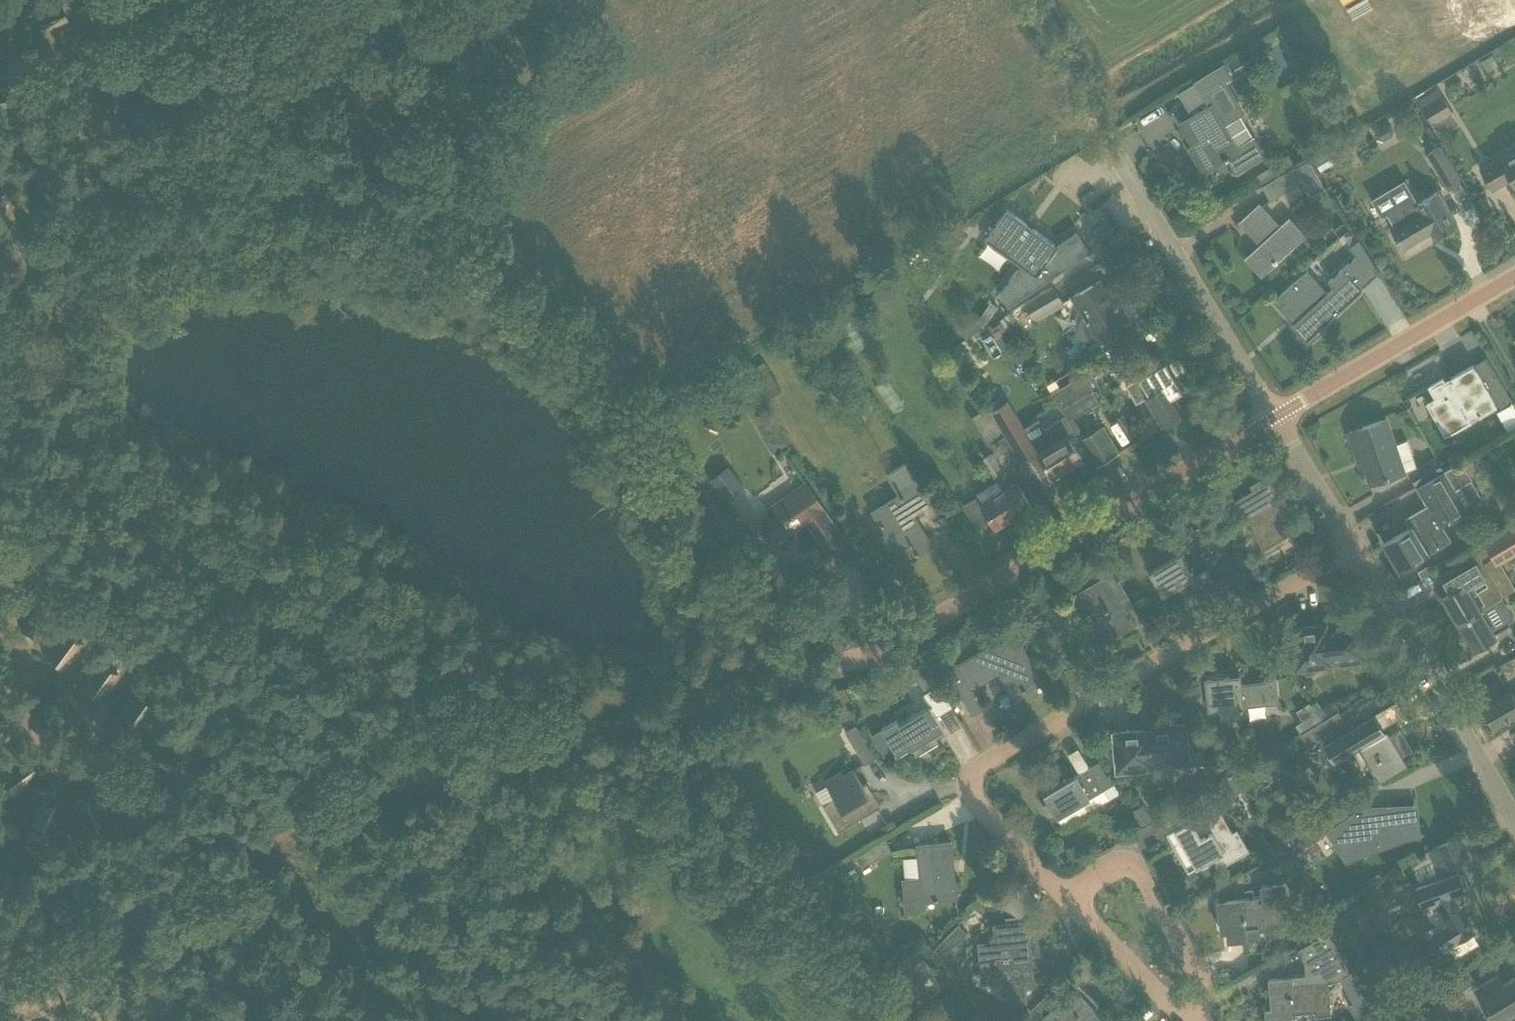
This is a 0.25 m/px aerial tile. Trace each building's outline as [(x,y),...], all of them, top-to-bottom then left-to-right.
[(1379,4),(1399,38),(1457,3),(1455,0),(1385,0),(1379,4)] [(1293,54),(1308,45),(1294,23),(1280,32),(1293,54)] [(1238,74),(1258,63),(1250,50),(1231,61),(1238,74)] [(1196,80),(1211,105),(1181,123),(1208,168),(1228,156),(1237,170),(1263,154),(1254,138),(1248,141),(1246,137),(1251,134),(1239,114),(1243,111),(1224,80),(1230,77),(1223,65),(1196,80)] [(1438,88),(1419,99),(1423,107),(1433,123),(1451,111),(1442,96),(1438,88)] [(1440,146),(1428,153),(1450,190),(1462,182),(1440,146)] [(1507,159),(1504,154),(1481,168),(1493,189),(1511,178),(1514,184),(1514,154),(1507,159)] [(1270,201),(1303,181),(1294,166),(1262,186),(1270,201)] [(1387,189),(1371,199),(1381,217),(1387,214),(1395,228),(1391,230),(1392,231),(1402,248),(1431,230),(1436,238),(1457,225),(1447,208),(1437,193),(1418,204),(1416,205),(1412,197),(1397,206),(1387,189)] [(1260,205),(1256,209),(1242,222),(1262,245),(1247,258),(1261,274),(1304,234),(1290,219),(1281,227),(1260,205)] [(1007,210),(987,238),(1013,257),(1021,263),(999,294),(1008,307),(1091,252),(1077,231),(1055,245),(1007,210)] [(1307,270),(1273,301),(1288,317),(1291,315),(1296,321),(1293,323),(1291,325),(1298,333),(1296,336),(1306,346),(1321,332),(1319,330),(1362,290),(1361,289),(1379,272),(1358,237),(1349,245),(1357,254),(1328,281),(1333,287),(1325,294),(1320,288),(1322,286),(1307,270)] [(1100,280),(1073,297),(1085,318),(1081,320),(1079,329),(1094,354),(1120,338),(1113,326),(1127,318),(1118,304),(1120,303),(1118,301),(1114,303),(1100,280)] [(1054,288),(1027,304),(1035,317),(1061,301),(1054,288)] [(984,311),(977,321),(983,326),(991,316),(984,311)] [(1165,361),(1138,377),(1149,395),(1146,397),(1163,425),(1176,417),(1183,413),(1181,411),(1173,396),(1183,391),(1165,361)] [(1435,398),(1426,403),(1443,431),(1445,430),(1448,434),(1460,427),(1471,421),(1497,405),(1500,411),(1510,405),(1512,404),(1497,378),(1483,386),(1471,365),(1445,381),(1443,378),(1428,386),(1435,398)] [(1084,375),(1059,390),(1051,394),(1064,416),(1068,421),(1099,402),(1084,375)] [(1012,416),(1011,414),(1005,403),(993,410),(1007,434),(1006,435),(1031,475),(1030,476),(1032,480),(1049,469),(1053,474),(1081,457),(1068,435),(1074,431),(1068,421),(1064,416),(1045,428),(1039,418),(1025,427),(1016,413),(1012,416)] [(1385,420),(1349,432),(1358,458),(1362,457),(1371,483),(1403,472),(1385,420)] [(1119,451),(1104,426),(1080,441),(1095,465),(1119,451)] [(1031,475),(1006,435),(990,444),(994,451),(984,457),(1002,489),(982,501),(978,495),(965,504),(969,512),(978,526),(992,518),(996,525),(1030,504),(1018,483),(1030,476),(1031,475)] [(1433,460),(1427,463),(1410,474),(1418,486),(1440,473),(1433,460)] [(886,474),(899,496),(873,512),(887,535),(884,537),(893,552),(897,550),(905,562),(932,546),(913,514),(932,502),(907,461),(886,474)] [(1411,527),(1384,542),(1400,569),(1450,540),(1441,525),(1467,509),(1455,489),(1470,479),(1459,461),(1444,471),(1440,473),(1418,486),(1429,505),(1406,518),(1411,527)] [(731,502),(745,490),(721,465),(708,478),(731,502)] [(1253,490),(1235,500),(1263,549),(1293,531),(1300,527),(1280,493),(1283,492),(1274,477),(1272,479),(1265,483),(1262,478),(1250,485),(1253,490)] [(848,543),(812,492),(805,482),(767,509),(770,513),(757,522),(772,545),(806,521),(830,556),(848,543)] [(1176,514),(1165,520),(1175,538),(1177,537),(1184,548),(1186,547),(1189,551),(1196,546),(1176,514)] [(1200,524),(1192,528),(1202,552),(1210,549),(1213,548),(1223,543),(1213,519),(1200,524)] [(1483,543),(1484,545),(1497,565),(1502,562),(1514,554),(1514,524),(1483,543)] [(1440,571),(1452,591),(1443,597),(1458,623),(1481,609),(1502,596),(1489,574),(1475,550),(1440,571)] [(1195,575),(1185,558),(1182,552),(1149,571),(1163,594),(1195,575)] [(1113,573),(1106,577),(1077,594),(1105,642),(1134,625),(1126,610),(1132,606),(1113,573)] [(1493,628),(1481,609),(1458,623),(1473,649),(1496,635),(1498,638),(1512,629),(1506,620),(1493,628)] [(1068,638),(1059,611),(1045,615),(1054,642),(1068,638)] [(954,657),(942,663),(972,715),(984,708),(969,683),(996,668),(1012,697),(1042,680),(1007,619),(990,629),(997,641),(958,663),(954,657)] [(1326,624),(1292,628),(1296,668),(1326,664),(1325,655),(1364,650),(1361,621),(1351,622),(1352,630),(1327,632),(1326,624)] [(929,705),(899,723),(896,719),(882,728),(897,754),(911,746),(916,755),(938,743),(933,735),(944,728),(936,715),(952,706),(926,662),(914,669),(927,691),(923,694),(929,705)] [(1278,701),(1275,678),(1265,679),(1265,681),(1240,684),(1239,676),(1206,679),(1209,709),(1221,708),(1222,718),(1240,716),(1240,709),(1243,709),(1242,705),(1278,701)] [(1499,695),(1482,706),(1494,726),(1514,714),(1514,698),(1510,689),(1499,695)] [(1317,701),(1311,704),(1322,721),(1338,711),(1352,703),(1350,699),(1342,704),(1339,699),(1332,703),(1331,701),(1321,707),(1317,701)] [(1396,701),(1379,711),(1372,716),(1371,714),(1324,742),(1335,761),(1360,746),(1380,779),(1401,766),(1379,728),(1404,714),(1396,701)] [(1303,720),(1296,724),(1301,733),(1321,721),(1310,703),(1297,710),(1303,720)] [(1309,745),(1345,724),(1338,711),(1322,721),(1321,721),(1301,733),(1309,745)] [(1141,729),(1113,731),(1116,761),(1116,763),(1117,765),(1118,766),(1119,768),(1121,769),(1123,770),(1125,770),(1127,770),(1150,768),(1150,763),(1155,763),(1155,767),(1189,764),(1189,754),(1186,723),(1171,724),(1172,734),(1151,736),(1150,728),(1149,728),(1150,730),(1142,731),(1141,729)] [(861,732),(860,733),(855,726),(846,731),(850,738),(856,749),(864,764),(875,757),(861,732)] [(9,740),(2,731),(0,727),(0,746),(9,740)] [(1227,766),(1216,750),(1204,758),(1215,774),(1227,766)] [(1064,778),(1042,791),(1048,802),(1044,804),(1044,806),(1044,808),(1044,811),(1046,814),(1048,816),(1051,818),(1056,815),(1057,817),(1089,799),(1093,807),(1107,799),(1102,791),(1104,789),(1091,767),(1089,768),(1078,774),(1066,781),(1064,778)] [(835,797),(823,804),(838,831),(861,817),(866,815),(880,807),(871,791),(867,794),(862,785),(853,769),(844,774),(842,770),(825,780),(828,785),(835,797)] [(1218,782),(1216,783),(1221,794),(1232,787),(1229,781),(1226,777),(1218,782)] [(1287,798),(1281,786),(1267,794),(1273,806),(1287,798)] [(1210,788),(1187,802),(1196,817),(1169,833),(1191,871),(1215,857),(1221,867),(1252,850),(1240,828),(1235,831),(1210,788)] [(1365,807),(1327,830),(1346,859),(1373,842),(1374,844),(1381,842),(1380,840),(1418,836),(1416,811),(1393,814),(1389,814),(1386,813),(1381,813),(1376,812),(1372,811),(1369,809),(1365,807)] [(1315,821),(1282,841),(1291,856),(1301,849),(1324,835),(1323,833),(1315,821)] [(1434,846),(1409,861),(1414,871),(1432,861),(1440,879),(1416,888),(1423,906),(1435,902),(1448,924),(1433,932),(1443,950),(1449,946),(1456,957),(1479,943),(1473,933),(1474,932),(1452,896),(1465,891),(1458,872),(1457,872),(1454,864),(1469,857),(1459,835),(1434,846)] [(895,854),(886,839),(859,855),(865,866),(884,855),(895,854)] [(917,845),(920,877),(903,879),(906,910),(924,909),(923,900),(956,897),(955,880),(951,880),(949,859),(953,859),(951,842),(917,845)] [(1078,848),(1066,852),(1070,863),(1082,858),(1078,848)] [(1224,901),(1225,903),(1219,903),(1222,931),(1227,930),(1228,941),(1260,937),(1259,928),(1288,925),(1284,884),(1262,886),(1263,897),(1224,901)] [(1306,885),(1293,892),(1302,909),(1315,903),(1306,885)] [(996,940),(978,942),(980,960),(982,982),(1011,979),(1013,1003),(1027,1001),(1025,984),(1034,983),(1031,959),(1028,959),(1026,938),(1029,938),(1028,921),(1008,923),(994,924),(996,940)] [(967,933),(958,924),(930,952),(939,961),(967,933)] [(1291,977),(1270,979),(1272,1008),(1266,1009),(1267,1020),(1291,1020),(1291,1013),(1316,1010),(1316,1015),(1330,1013),(1327,982),(1337,978),(1351,971),(1329,932),(1299,948),(1306,961),(1308,977),(1291,979),(1291,977)] [(922,958),(897,982),(921,1006),(933,994),(922,982),(934,970),(922,958)] [(1474,987),(1493,1020),(1496,1020),(1514,1010),(1514,975),(1503,982),(1498,973),(1474,987)] [(1026,1014),(1018,1020),(1039,1020),(1044,1016),(1049,1020),(1099,1020),(1103,1017),(1095,1007),(1098,1004),(1093,998),(1089,1002),(1077,990),(1058,1008),(1046,996),(1026,1014)] [(1364,996),(1348,1005),(1355,1017),(1371,1009),(1364,996)]
